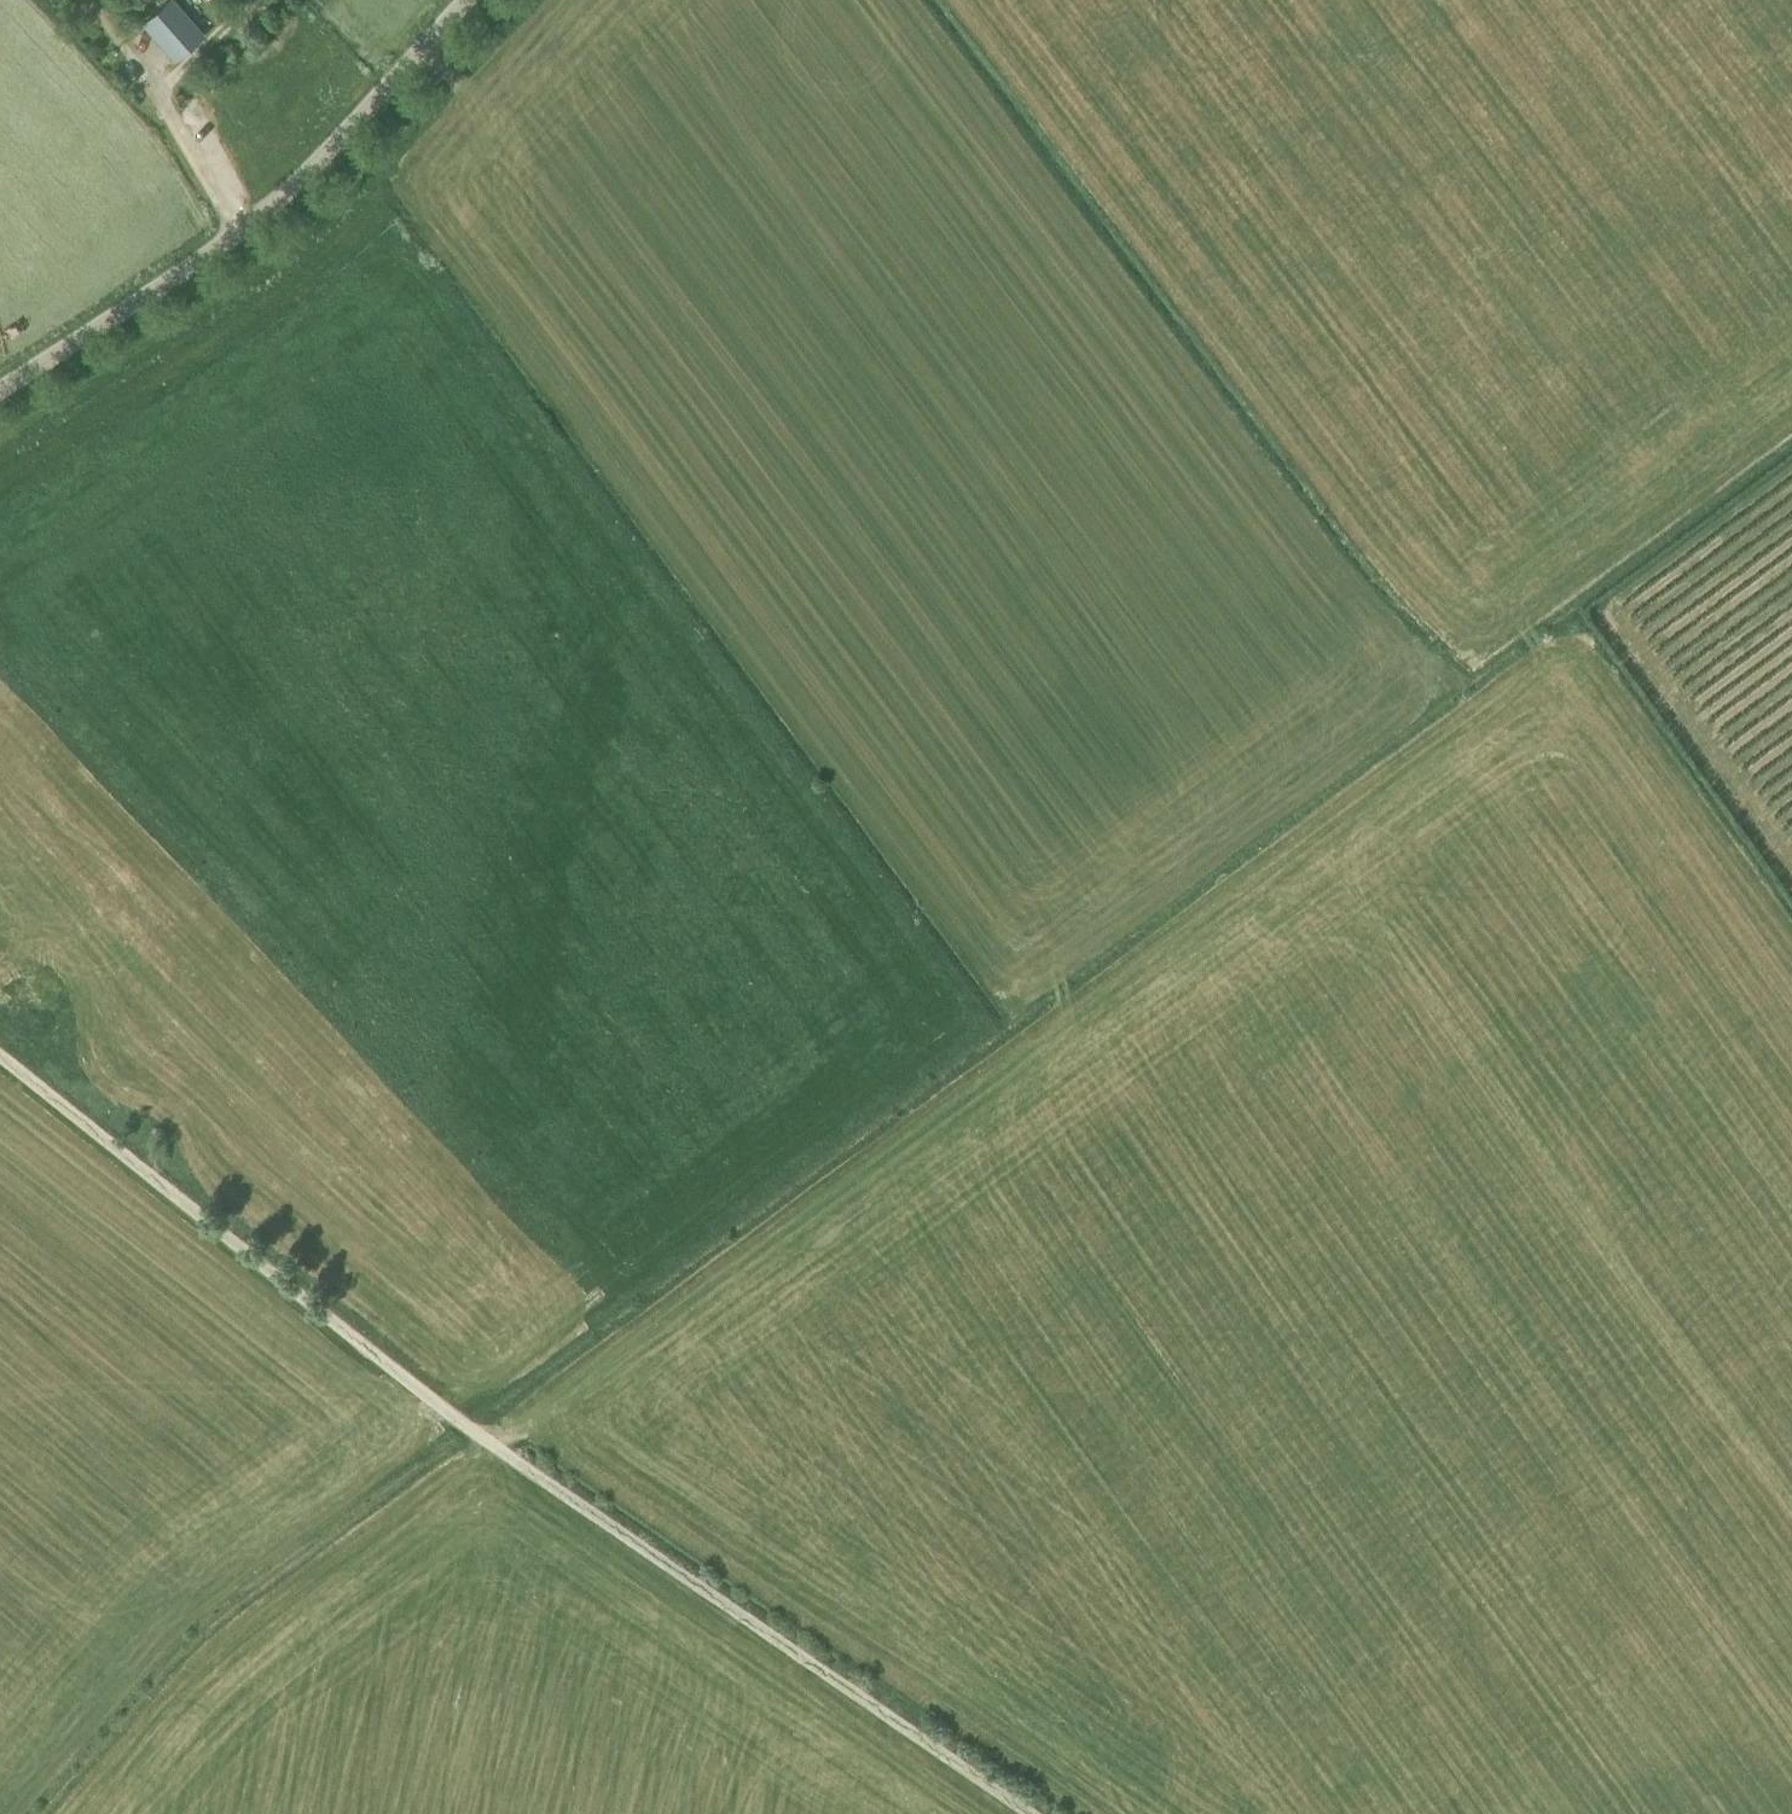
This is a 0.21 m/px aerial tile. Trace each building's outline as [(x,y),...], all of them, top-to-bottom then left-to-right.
[(141,24),(174,62),(204,35),(174,0),(169,0),(141,24)]
